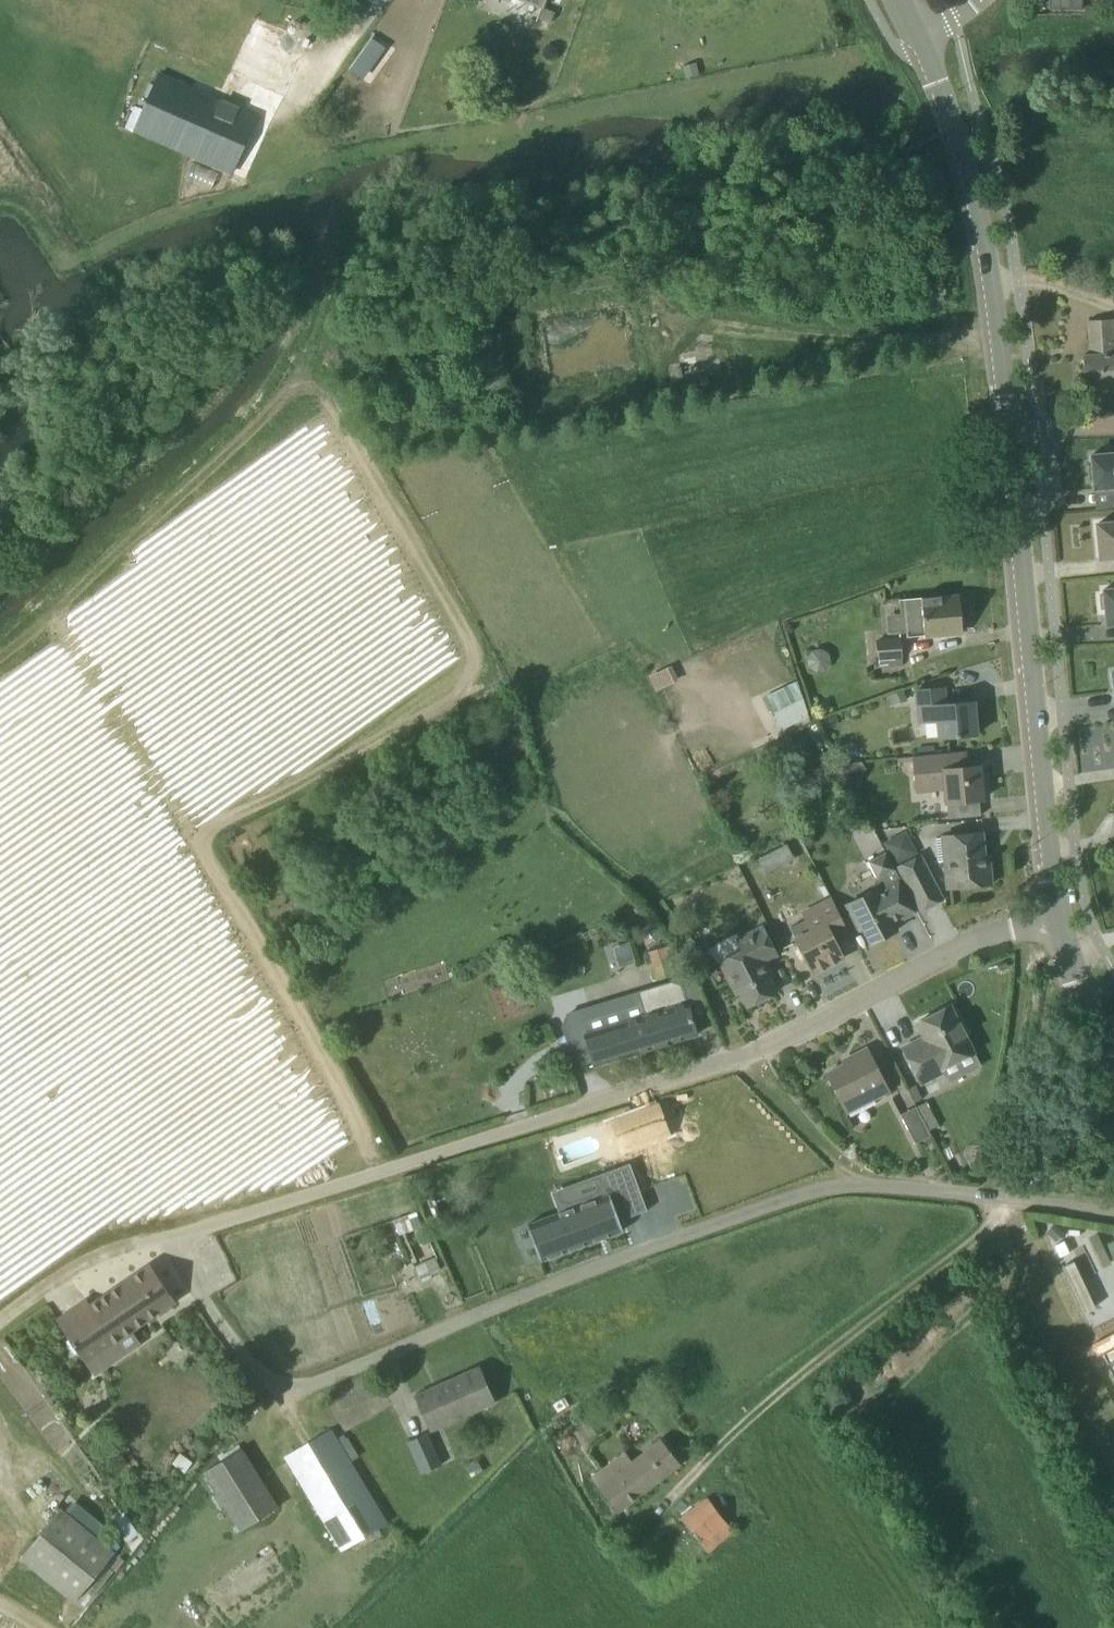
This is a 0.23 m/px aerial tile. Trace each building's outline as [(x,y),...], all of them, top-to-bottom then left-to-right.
[(1085,0),(1052,0),(1052,9),(1084,9),(1085,0)] [(192,78),(188,87),(159,74),(143,111),(133,106),(124,126),(134,131),(231,173),(257,117),(221,101),(225,92),(192,78)] [(1097,354),(1083,355),(1084,386),(1113,385),(1113,319),(1089,320),(1090,342),(1097,342),(1097,354)] [(681,366),(673,368),(674,378),(683,377),(681,366)] [(706,377),(700,378),(701,385),(708,384),(706,377)] [(1089,480),(1093,480),(1094,489),(1113,488),(1113,449),(1108,449),(1108,453),(1091,455),(1092,464),(1088,464),(1089,480)] [(1113,557),(1113,522),(1097,524),(1100,558),(1108,558),(1113,556),(1113,557)] [(1113,625),(1113,588),(1103,589),(1104,595),(1100,595),(1101,609),(1105,609),(1107,625),(1113,625)] [(941,596),(904,599),(900,599),(901,613),(885,614),(886,633),(907,631),(924,630),(925,636),(945,635),(944,632),(963,630),(960,598),(941,600),(941,596)] [(902,638),(876,640),(878,660),(878,667),(884,667),(904,665),(903,658),(902,638)] [(804,717),(788,685),(763,697),(779,730),(804,717)] [(977,734),(973,699),(945,701),(943,686),(916,689),(919,721),(938,719),(939,737),(977,734)] [(948,818),(953,818),(981,815),(979,800),(983,799),(980,765),(967,767),(966,751),(913,755),(917,791),(945,788),(948,818)] [(944,860),(947,888),(992,883),(989,855),(985,855),(983,833),(935,837),(937,861),(944,860)] [(917,912),(900,878),(886,852),(868,861),(877,878),(876,889),(846,905),(859,929),(863,927),(871,943),(898,930),(894,923),(917,912)] [(921,909),(942,899),(920,856),(899,867),(921,909)] [(813,973),(844,957),(835,941),(849,933),(832,898),(803,913),(812,931),(796,939),(813,973)] [(766,960),(778,954),(763,926),(738,939),(743,950),(720,962),(736,994),(740,992),(748,1007),(777,992),(770,978),(774,976),(766,960)] [(651,950),(658,978),(681,971),(675,944),(664,947),(651,950)] [(641,1002),(581,1020),(595,1065),(655,1047),(655,1049),(656,1048),(667,1044),(667,1045),(668,1045),(668,1043),(697,1034),(683,989),(679,976),(637,989),(641,1002)] [(942,1068),(974,1052),(950,1005),(917,1022),(924,1036),(903,1047),(921,1083),(943,1072),(942,1068)] [(853,1059),(827,1073),(847,1112),(848,1111),(850,1116),(876,1103),(873,1098),(889,1090),(867,1048),(851,1056),(853,1059)] [(915,1084),(908,1088),(915,1102),(922,1098),(915,1084)] [(658,1105),(627,1116),(638,1145),(668,1134),(658,1105)] [(931,1135),(916,1106),(900,1114),(915,1143),(931,1135)] [(653,1160),(677,1153),(673,1138),(648,1146),(653,1160)] [(630,1163),(607,1171),(617,1198),(640,1190),(630,1163)] [(559,1212),(527,1224),(541,1261),(623,1230),(620,1220),(610,1193),(559,1212)] [(87,1300),(57,1320),(85,1361),(131,1330),(175,1300),(151,1264),(91,1305),(87,1300)] [(1113,1328),(1113,1297),(1093,1304),(1104,1332),(1113,1328)] [(1099,1347),(1107,1363),(1113,1360),(1113,1339),(1099,1347)] [(495,1402),(479,1366),(414,1395),(430,1431),(495,1402)] [(330,1429),(285,1456),(342,1550),(387,1523),(330,1429)] [(407,1441),(421,1473),(427,1485),(447,1476),(427,1432),(407,1441)] [(617,1513),(681,1463),(661,1438),(632,1461),(624,1452),(590,1478),(617,1513)] [(242,1449),(201,1474),(237,1532),(278,1507),(242,1449)] [(708,1497),(666,1529),(676,1542),(693,1563),(734,1532),(708,1497)] [(74,1602),(114,1553),(60,1509),(20,1558),(74,1602)]
